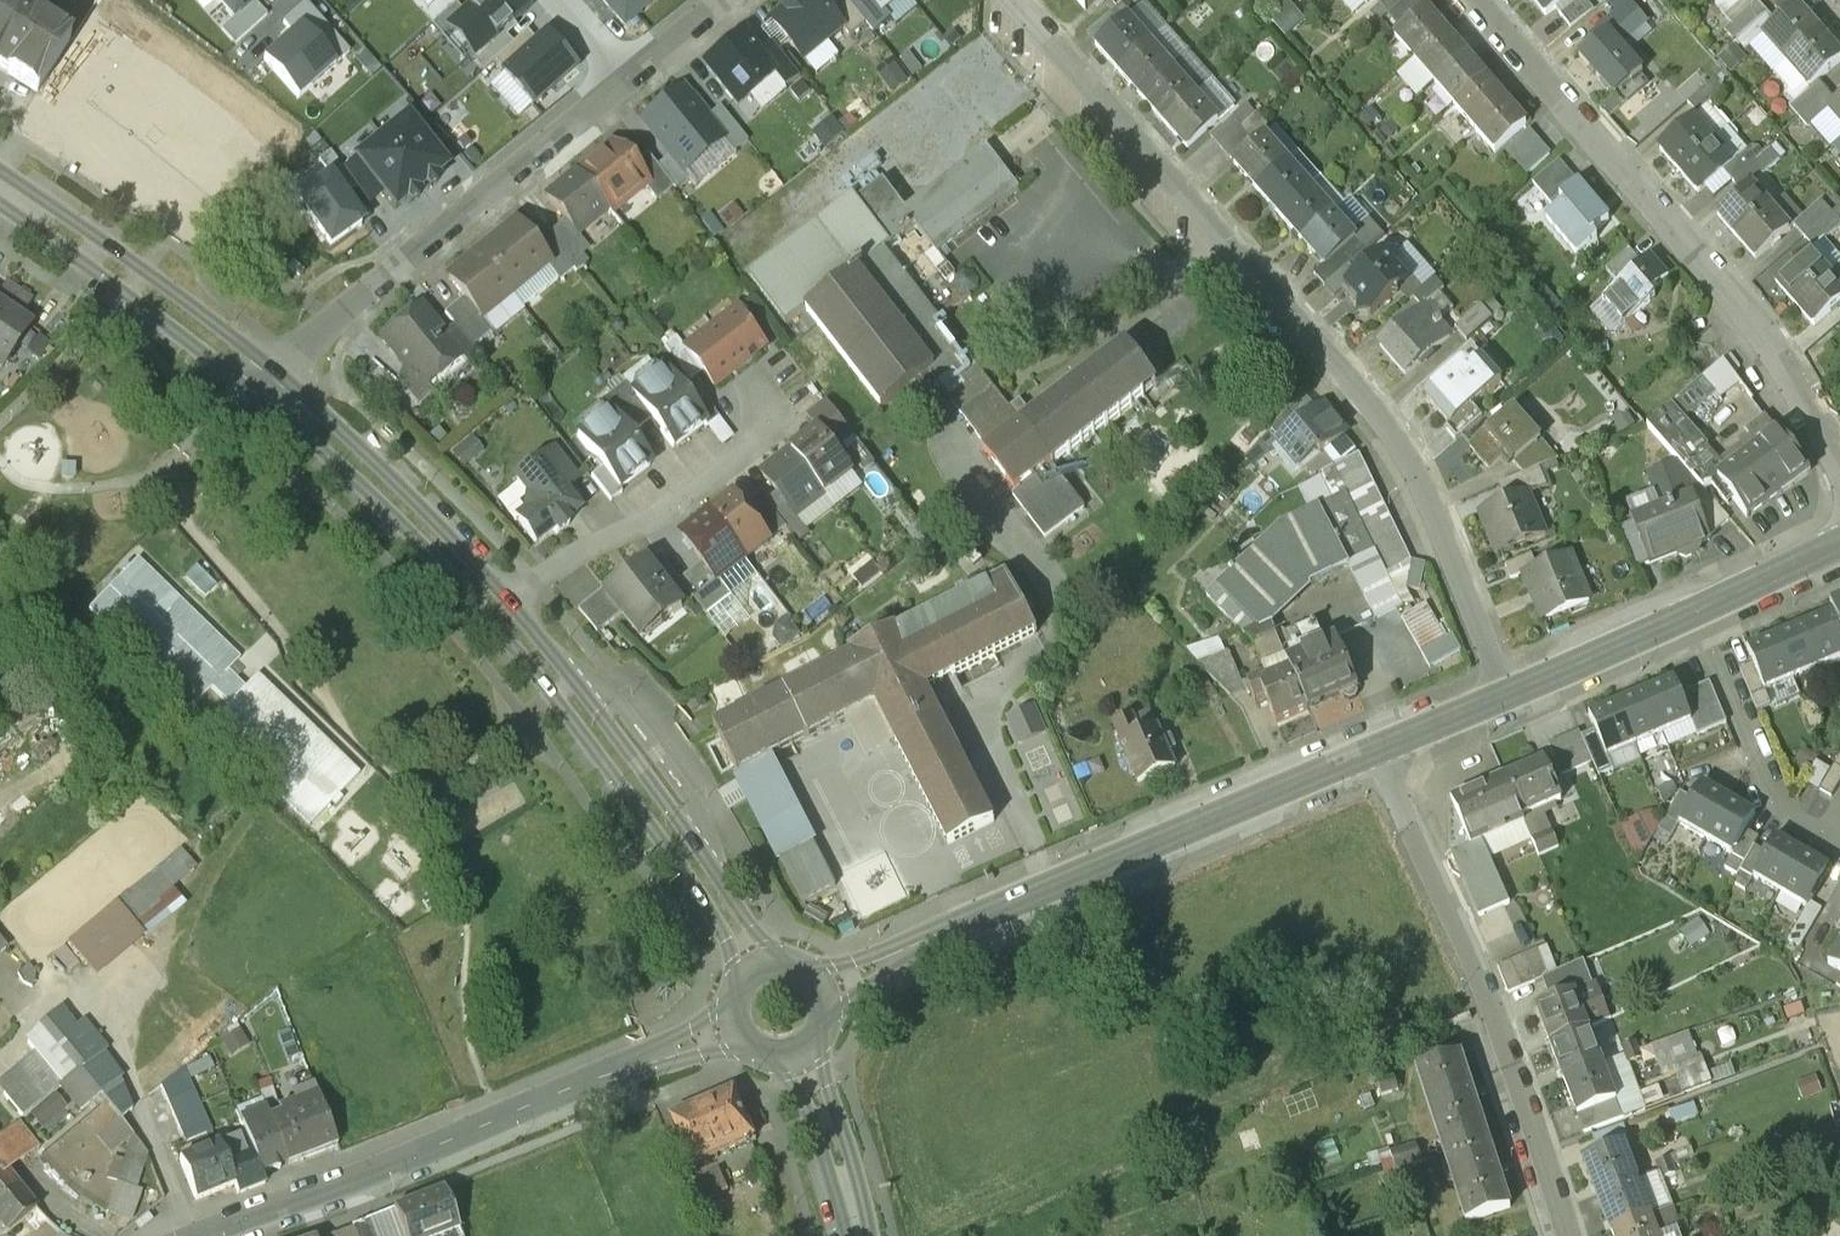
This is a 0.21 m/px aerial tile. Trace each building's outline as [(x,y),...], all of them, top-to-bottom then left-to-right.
[(11,0),(0,0),(0,61),(27,19),(31,13),(11,0)] [(233,19),(254,1),(255,0),(216,0),(233,19)] [(527,12),(516,0),(481,0),(465,15),(447,31),(448,32),(473,60),(503,33),(527,12)] [(624,26),(653,0),(601,0),(624,26)] [(804,58),(844,26),(823,1),(823,0),(789,0),(783,5),(786,9),(773,20),(804,58)] [(882,11),(896,0),(873,0),(882,11)] [(1079,10),(1091,0),(1070,0),(1079,10)] [(1360,11),(1373,0),(1351,0),(1360,11)] [(1372,9),(1382,21),(1404,1),(1403,0),(1383,0),(1372,9)] [(1540,23),(1569,0),(1523,0),(1540,23)] [(1615,0),(1624,11),(1625,12),(1626,11),(1638,0),(1615,0)] [(1750,12),(1755,8),(1764,0),(1739,0),(1750,12)] [(222,29),(235,43),(267,15),(254,1),(233,19),(222,29)] [(1404,1),(1382,21),(1391,32),(1414,13),(1404,1)] [(264,59),(298,98),(349,53),(305,4),(283,23),(293,34),(264,59)] [(465,15),(455,4),(432,25),(443,37),(448,32),(447,31),(465,15)] [(1576,5),(1553,23),(1563,36),(1586,19),(1576,5)] [(1765,18),(1755,8),(1750,12),(1724,35),(1734,46),(1765,18)] [(1624,11),(1586,44),(1590,49),(1574,63),(1610,103),(1628,88),(1637,80),(1614,53),(1641,29),(1626,11),(1625,12),(1624,11)] [(1774,30),(1759,43),(1782,68),(1816,39),(1794,13),(1774,30)] [(1420,17),(1389,45),(1408,68),(1439,40),(1420,17)] [(1106,18),(1084,38),(1094,48),(1115,29),(1106,18)] [(1765,18),(1734,46),(1743,57),(1759,43),(1774,30),(1765,18)] [(0,61),(0,74),(34,96),(66,44),(27,19),(0,61)] [(1145,48),(1123,23),(1115,29),(1094,48),(1092,50),(1114,75),(1145,48)] [(513,44),(494,60),(504,72),(537,43),(527,31),(513,44)] [(473,60),(482,70),(494,60),(513,44),(503,33),(473,60)] [(537,43),(504,72),(504,73),(532,105),(574,68),(545,36),(537,43)] [(775,75),(776,73),(760,53),(745,36),(730,48),(727,45),(719,52),(722,55),(706,68),(737,106),(775,75)] [(1816,39),(1782,68),(1806,95),(1816,86),(1839,65),(1816,39)] [(1439,40),(1408,68),(1428,91),(1459,63),(1439,40)] [(773,43),(760,53),(776,73),(775,75),(786,88),(800,76),(773,43)] [(1168,73),(1145,48),(1114,75),(1137,101),(1168,73)] [(1459,63),(1428,91),(1448,114),(1479,86),(1459,63)] [(1168,73),(1137,101),(1159,127),(1190,99),(1168,73)] [(1499,110),(1479,86),(1448,114),(1467,137),(1499,110)] [(1806,95),(1787,112),(1797,123),(1826,97),(1816,86),(1806,95)] [(683,171),(723,139),(681,88),(642,120),(683,171)] [(1628,88),(1610,103),(1617,112),(1635,96),(1628,88)] [(1708,88),(1682,111),(1693,124),(1719,101),(1708,88)] [(1826,97),(1797,123),(1806,134),(1826,116),(1835,108),(1826,97)] [(1190,99),(1159,127),(1180,151),(1211,123),(1190,99)] [(1826,116),(1839,131),(1839,103),(1835,108),(1826,116)] [(407,119),(434,152),(447,142),(419,110),(407,119)] [(1499,110),(1467,137),(1487,159),(1518,133),(1499,110)] [(434,152),(407,119),(382,139),(421,188),(425,184),(428,188),(438,181),(434,177),(446,168),(434,152)] [(1227,121),(1205,140),(1216,152),(1237,133),(1227,121)] [(1707,150),(1687,128),(1655,156),(1674,178),(1707,150)] [(1237,133),(1216,152),(1225,163),(1246,144),(1237,133)] [(410,203),(419,195),(416,192),(421,188),(382,139),(356,159),(383,194),(395,208),(407,199),(410,203)] [(1521,139),(1501,157),(1511,168),(1531,150),(1521,139)] [(1260,141),(1229,169),(1251,195),(1282,168),(1260,141)] [(610,146),(577,173),(609,213),(643,185),(645,184),(631,166),(626,160),(623,162),(610,146)] [(852,195),(747,275),(785,325),(805,310),(850,274),(848,272),(860,262),(862,265),(884,249),(886,252),(915,225),(937,253),(1019,190),(986,147),(905,209),(882,180),(856,201),(852,195)] [(1531,150),(1511,168),(1521,179),(1541,162),(1531,150)] [(1707,150),(1674,178),(1694,200),(1719,178),(1726,172),(1707,150)] [(330,177),(345,197),(356,190),(331,154),(320,162),(330,177)] [(672,187),(646,155),(631,166),(645,184),(643,185),(655,201),(672,187)] [(368,205),(383,194),(356,159),(343,169),(368,205)] [(1726,172),(1719,178),(1728,189),(1750,170),(1740,159),(1726,172)] [(1577,183),(1558,162),(1532,184),(1551,206),(1559,199),(1576,184),(1577,183)] [(1304,193),(1282,168),(1251,195),(1273,220),(1304,193)] [(1750,170),(1728,189),(1738,200),(1746,193),(1760,181),(1750,170)] [(605,210),(576,174),(547,198),(564,220),(576,234),(605,210)] [(345,197),(330,177),(299,199),(331,244),(362,222),(345,197)] [(1608,221),(1576,184),(1559,199),(1563,204),(1546,219),(1577,256),(1596,239),(1593,235),(1608,221)] [(1327,219),(1304,193),(1273,220),(1296,247),(1327,219)] [(1766,216),(1746,193),(1738,200),(1713,222),(1733,245),(1766,216)] [(1814,209),(1790,231),(1801,243),(1825,221),(1814,209)] [(1766,216),(1733,245),(1753,267),(1786,238),(1766,216)] [(1349,244),(1327,219),(1296,247),(1316,271),(1318,272),(1349,244)] [(564,220),(545,235),(571,268),(591,252),(576,234),(564,220)] [(1825,221),(1801,243),(1811,254),(1835,233),(1825,221)] [(513,225),(478,254),(511,295),(546,267),(547,266),(531,247),(513,225)] [(571,268),(545,235),(531,247),(547,266),(546,267),(557,280),(571,268)] [(1349,244),(1318,272),(1316,271),(1307,278),(1318,291),(1359,255),(1349,244)] [(886,252),(884,249),(862,265),(860,262),(848,272),(850,274),(805,310),(881,408),(928,372),(949,399),(981,374),(886,252)] [(1628,250),(1605,270),(1618,284),(1641,264),(1628,250)] [(511,295),(478,254),(448,278),(463,297),(481,319),(482,319),(511,295)] [(1399,280),(1392,271),(1393,259),(1380,257),(1354,280),(1337,295),(1338,297),(1344,303),(1347,300),(1353,307),(1352,321),(1365,323),(1396,296),(1409,285),(1402,277),(1399,280)] [(1805,258),(1772,287),(1792,308),(1825,280),(1805,258)] [(1618,284),(1601,298),(1624,324),(1654,298),(1650,293),(1668,278),(1657,266),(1649,273),(1641,264),(1618,284)] [(1345,270),(1320,292),(1330,304),(1338,297),(1337,295),(1354,280),(1345,270)] [(1792,308),(1812,331),(1835,310),(1839,306),(1839,297),(1825,280),(1792,308)] [(1417,294),(1408,302),(1418,315),(1419,314),(1441,295),(1430,282),(1417,294)] [(1409,285),(1396,296),(1404,305),(1408,302),(1417,294),(1409,285)] [(16,294),(6,287),(0,295),(0,318),(16,294)] [(0,318),(0,367),(27,328),(16,320),(15,315),(18,314),(27,301),(16,294),(0,318)] [(481,319),(463,297),(444,313),(456,328),(469,344),(490,328),(482,319),(481,319)] [(444,337),(420,308),(382,338),(409,372),(422,387),(423,387),(447,367),(450,372),(457,372),(462,368),(463,361),(444,337)] [(737,310),(685,350),(701,372),(712,386),(765,346),(737,310)] [(1451,335),(1460,346),(1487,323),(1477,312),(1451,335)] [(1418,315),(1375,353),(1400,382),(1445,343),(1436,333),(1438,331),(1435,327),(1433,329),(1419,314),(1418,315)] [(474,352),(456,328),(444,337),(463,361),(474,352)] [(685,350),(675,338),(663,347),(690,381),(701,372),(685,350)] [(987,449),(983,452),(1014,492),(1014,493),(1051,465),(1156,384),(1124,343),(1027,418),(987,449)] [(1472,358),(1420,404),(1444,432),(1445,433),(1468,413),(1497,388),(1472,358)] [(1718,367),(1696,386),(1708,401),(1716,412),(1738,392),(1718,367)] [(686,402),(661,371),(631,394),(630,394),(650,420),(672,448),(703,424),(686,402)] [(422,387),(409,372),(398,381),(417,404),(429,394),(423,387),(422,387)] [(981,374),(949,399),(987,449),(1027,418),(1015,403),(1008,408),(981,374)] [(650,420),(630,394),(631,394),(624,385),(612,394),(639,429),(650,420)] [(1696,386),(1672,407),(1685,422),(1708,401),(1696,386)] [(639,429),(612,394),(600,404),(607,412),(608,412),(628,438),(639,429)] [(697,394),(686,402),(703,424),(706,428),(717,419),(697,394)] [(1658,399),(1636,416),(1647,428),(1664,415),(1668,411),(1658,399)] [(827,403),(808,418),(818,431),(833,450),(852,435),(827,403)] [(628,438),(608,412),(607,412),(577,436),(602,468),(618,490),(649,466),(628,438)] [(1291,432),(1275,445),(1294,469),(1307,459),(1310,457),(1313,461),(1339,440),(1316,412),(1291,432)] [(1468,413),(1445,433),(1444,432),(1440,436),(1449,447),(1476,422),(1468,413)] [(1700,456),(1664,415),(1647,428),(1684,471),(1696,460),(1700,456)] [(1536,448),(1509,417),(1465,456),(1485,478),(1501,465),(1508,472),(1536,448)] [(1291,432),(1279,420),(1260,441),(1270,449),(1275,445),(1291,432)] [(1761,422),(1738,441),(1750,457),(1773,439),(1761,422)] [(818,431),(791,451),(824,494),(851,473),(833,450),(818,431)] [(1716,484),(1705,492),(1723,510),(1726,507),(1740,525),(1802,478),(1773,439),(1750,457),(1716,484)] [(1270,449),(1260,441),(1240,463),(1250,471),(1270,449)] [(1738,441),(1703,468),(1716,484),(1750,457),(1738,441)] [(1536,448),(1508,472),(1517,483),(1534,476),(1553,468),(1536,448)] [(575,481),(552,451),(539,462),(562,492),(575,481)] [(824,494),(791,451),(762,474),(777,493),(795,516),(824,494)] [(1405,568),(1352,458),(1320,475),(1327,491),(1333,502),(1339,499),(1366,557),(1378,581),(1405,568)] [(1316,470),(1307,459),(1294,469),(1303,480),(1316,470)] [(1703,468),(1696,460),(1684,471),(1703,494),(1705,492),(1716,484),(1703,468)] [(562,492),(539,462),(515,480),(528,497),(525,515),(517,521),(535,545),(552,531),(556,536),(568,527),(562,519),(573,511),(575,514),(577,512),(562,492)] [(1051,465),(1014,493),(1014,492),(1012,494),(1044,537),(1084,507),(1051,465)] [(618,490),(602,468),(590,477),(610,502),(621,493),(618,490)] [(1327,491),(1320,475),(1314,478),(1322,494),(1327,491)] [(1517,483),(1494,493),(1501,510),(1523,501),(1524,503),(1542,496),(1534,476),(1517,483)] [(795,516),(777,493),(766,502),(786,529),(792,536),(804,527),(795,516)] [(766,502),(760,494),(743,508),(769,542),(786,529),(766,502)] [(1728,522),(1703,494),(1684,509),(1693,520),(1702,545),(1728,522)] [(743,508),(734,496),(711,514),(746,560),(769,542),(743,508)] [(1366,557),(1339,499),(1333,502),(1312,512),(1341,570),(1366,557)] [(1501,510),(1474,521),(1490,563),(1540,542),(1524,503),(1523,501),(1501,510)] [(1684,509),(1682,506),(1665,514),(1664,512),(1659,514),(1660,516),(1627,532),(1642,573),(1703,548),(1702,545),(1693,520),(1684,509)] [(1273,532),(1199,602),(1245,650),(1248,649),(1267,641),(1267,640),(1261,628),(1302,590),(1340,571),(1341,571),(1341,570),(1312,512),(1273,532)] [(746,560),(711,514),(681,536),(702,563),(717,582),(718,581),(730,596),(758,575),(746,560)] [(680,581),(660,555),(648,564),(666,587),(677,579),(679,581),(680,581)] [(1378,581),(1366,557),(1341,570),(1341,571),(1340,571),(1366,626),(1393,613),(1378,581)] [(647,563),(634,573),(633,571),(620,582),(621,583),(608,593),(607,594),(622,613),(638,633),(658,617),(662,623),(682,608),(666,587),(648,564),(647,563)] [(717,582),(702,563),(680,581),(679,581),(706,615),(730,596),(718,581),(717,582)] [(1525,564),(1499,575),(1504,589),(1517,584),(1531,578),(1525,564)] [(1531,578),(1517,584),(1535,630),(1583,611),(1564,565),(1531,578)] [(1419,572),(1405,568),(1399,595),(1413,599),(1419,572)] [(992,822),(924,690),(1035,633),(1006,577),(895,634),(894,631),(850,654),(851,657),(713,727),(737,774),(738,774),(767,759),(875,703),(948,844),(992,822)] [(605,589),(578,610),(597,632),(622,613),(607,594),(608,593),(605,589)] [(1830,606),(1839,629),(1839,602),(1830,606)] [(1417,610),(1394,624),(1414,660),(1437,647),(1417,610)] [(1803,626),(1820,668),(1839,660),(1839,632),(1833,613),(1803,626)] [(1803,626),(1775,638),(1793,680),(1820,668),(1803,626)] [(1308,631),(1281,642),(1283,648),(1285,647),(1291,663),(1279,668),(1299,717),(1349,696),(1327,645),(1317,649),(1309,631),(1308,631)] [(1277,644),(1274,637),(1267,640),(1267,641),(1272,652),(1283,648),(1281,642),(1277,644)] [(1793,680),(1775,638),(1746,650),(1752,663),(1764,692),(1793,680)] [(1197,657),(1227,653),(1226,639),(1195,643),(1197,657)] [(1264,685),(1257,688),(1256,684),(1240,691),(1248,709),(1258,705),(1268,730),(1299,717),(1279,668),(1272,652),(1267,641),(1248,649),(1259,678),(1261,677),(1264,685)] [(1437,647),(1414,660),(1422,675),(1455,657),(1446,642),(1437,647)] [(1283,648),(1272,652),(1279,668),(1291,663),(1285,647),(1283,648)] [(1764,692),(1752,663),(1739,668),(1756,709),(1769,703),(1764,692)] [(1203,667),(1191,672),(1199,680),(1206,677),(1203,667)] [(313,822),(365,770),(261,669),(210,722),(313,822)] [(1206,677),(1199,680),(1223,703),(1238,697),(1226,669),(1206,677)] [(1673,680),(1645,692),(1662,734),(1691,722),(1681,699),(1673,680)] [(1714,685),(1681,699),(1691,722),(1698,739),(1730,726),(1714,685)] [(1662,734),(1645,692),(1617,704),(1635,746),(1662,734)] [(1207,693),(1198,696),(1204,713),(1214,710),(1207,693)] [(1617,704),(1588,716),(1595,731),(1606,758),(1607,758),(1635,746),(1617,704)] [(1149,733),(1132,740),(1124,722),(1105,730),(1113,748),(1111,749),(1130,790),(1168,773),(1160,757),(1167,754),(1162,743),(1155,747),(1149,733)] [(1606,758),(1595,731),(1581,737),(1598,777),(1612,771),(1607,758),(1606,758)] [(1590,764),(1577,735),(1545,749),(1558,778),(1590,764)] [(1818,792),(1833,801),(1839,789),(1839,755),(1818,792)] [(813,844),(767,759),(738,774),(782,860),(813,844)] [(1556,803),(1538,765),(1498,784),(1516,822),(1536,813),(1556,803)] [(1498,784),(1443,809),(1447,858),(1476,846),(1519,827),(1516,822),(1498,784)] [(1728,800),(1701,784),(1692,800),(1678,824),(1705,839),(1728,800)] [(1692,800),(1679,793),(1658,830),(1670,837),(1678,824),(1692,800)] [(1755,815),(1728,800),(1705,839),(1732,855),(1746,831),(1755,815)] [(1519,827),(1527,844),(1547,834),(1536,813),(1516,822),(1519,827)] [(1519,827),(1476,846),(1485,865),(1528,847),(1527,844),(1519,827)] [(1758,838),(1746,831),(1732,855),(1724,868),(1736,876),(1754,846),(1758,838)] [(1547,834),(1527,844),(1528,847),(1534,858),(1554,849),(1547,834)] [(1802,853),(1775,838),(1766,853),(1752,878),(1779,893),(1802,853)] [(782,860),(781,861),(803,904),(835,887),(813,844),(782,860)] [(1476,846),(1447,858),(1460,886),(1489,874),(1485,865),(1476,846)] [(1736,876),(1732,884),(1744,891),(1752,878),(1766,853),(1754,846),(1736,876)] [(863,913),(907,895),(888,851),(845,869),(863,913)] [(1829,869),(1802,853),(1779,893),(1806,909),(1810,903),(1829,869)] [(1489,874),(1460,886),(1476,919),(1504,905),(1489,874)] [(152,879),(70,947),(94,975),(176,907),(152,879)] [(1821,910),(1810,903),(1806,909),(1788,941),(1799,947),(1821,910)] [(1827,964),(1839,971),(1839,942),(1827,964)] [(57,948),(46,954),(58,975),(69,969),(57,948)] [(1547,977),(1537,950),(1523,956),(1523,957),(1534,983),(1541,980),(1547,977)] [(1523,957),(1495,968),(1507,994),(1534,983),(1523,957)] [(1547,977),(1541,980),(1551,1002),(1574,993),(1592,987),(1582,962),(1547,977)] [(1551,1002),(1536,1008),(1549,1043),(1588,1029),(1574,993),(1551,1002)] [(65,1006),(42,1027),(56,1044),(80,1023),(65,1006)] [(80,1023),(56,1044),(72,1064),(72,1065),(78,1070),(79,1072),(98,1058),(98,1057),(104,1052),(80,1023)] [(56,1044),(42,1027),(24,1046),(35,1059),(58,1087),(77,1071),(78,1070),(72,1065),(72,1064),(56,1044)] [(1588,1029),(1549,1043),(1562,1078),(1601,1063),(1588,1029)] [(1627,1087),(1689,1065),(1677,1034),(1637,1048),(1624,1053),(1615,1057),(1627,1087)] [(1634,1041),(1621,1046),(1624,1053),(1637,1048),(1634,1041)] [(1689,1065),(1627,1087),(1636,1110),(1728,1076),(1719,1053),(1689,1065)] [(79,1072),(99,1097),(119,1122),(130,1111),(113,1085),(118,1082),(98,1057),(98,1058),(79,1072)] [(1457,1058),(1412,1073),(1435,1140),(1479,1125),(1457,1058)] [(58,1087),(35,1059),(18,1074),(22,1079),(41,1102),(58,1087)] [(194,1061),(181,1070),(188,1084),(202,1078),(194,1061)] [(1601,1063),(1562,1078),(1576,1114),(1614,1098),(1601,1063)] [(188,1084),(181,1070),(159,1088),(183,1142),(209,1131),(188,1084)] [(77,1071),(58,1087),(79,1112),(98,1098),(77,1071)] [(41,1102),(22,1079),(1,1097),(20,1120),(41,1102)] [(1389,1080),(1372,1086),(1377,1099),(1394,1093),(1389,1080)] [(729,1093),(667,1120),(687,1168),(749,1141),(729,1093)] [(64,1110),(51,1094),(27,1115),(41,1130),(64,1110)] [(313,1095),(274,1110),(277,1116),(266,1120),(283,1165),(332,1146),(313,1095)] [(1614,1098),(1576,1114),(1582,1131),(1621,1116),(1614,1098)] [(1660,1120),(1664,1132),(1690,1123),(1685,1111),(1660,1120)] [(266,1120),(264,1116),(239,1126),(245,1140),(258,1175),(283,1165),(266,1120)] [(110,1154),(131,1137),(119,1123),(98,1139),(110,1154)] [(1621,1124),(1592,1135),(1598,1153),(1621,1144),(1621,1145),(1628,1143),(1621,1124)] [(0,1138),(0,1170),(3,1174),(34,1147),(15,1125),(0,1138)] [(1507,1208),(1479,1125),(1435,1140),(1463,1223),(1507,1208)] [(131,1138),(125,1161),(143,1167),(147,1158),(131,1138)] [(258,1175),(245,1140),(226,1147),(219,1150),(232,1184),(236,1194),(262,1184),(258,1175)] [(224,1141),(216,1144),(217,1144),(219,1150),(226,1147),(224,1141)] [(217,1144),(178,1160),(193,1200),(232,1184),(219,1150),(217,1144)] [(1598,1153),(1583,1158),(1596,1194),(1634,1180),(1621,1145),(1621,1144),(1598,1153)] [(1412,1148),(1385,1157),(1391,1173),(1418,1163),(1412,1148)] [(108,1180),(116,1183),(137,1189),(144,1168),(143,1167),(125,1161),(114,1157),(106,1177),(108,1180)] [(1669,1159),(1655,1164),(1658,1171),(1672,1166),(1669,1159)] [(1672,1166),(1658,1171),(1661,1179),(1674,1174),(1672,1166)] [(713,1168),(688,1180),(699,1202),(723,1191),(713,1168)] [(0,1170),(0,1232),(3,1235),(6,1235),(35,1212),(3,1174),(0,1170)] [(1634,1180),(1596,1194),(1610,1230),(1648,1216),(1634,1180)] [(141,1191),(137,1189),(116,1183),(106,1213),(129,1221),(132,1218),(141,1191)] [(392,1210),(402,1235),(441,1235),(456,1230),(441,1191),(392,1210)] [(106,1213),(75,1192),(65,1205),(101,1228),(106,1213)] [(376,1216),(383,1235),(402,1235),(392,1210),(376,1216)] [(48,1228),(46,1227),(35,1212),(6,1235),(39,1235),(48,1228)] [(350,1226),(355,1235),(383,1235),(376,1216),(350,1226)] [(1610,1230),(1612,1235),(1656,1235),(1648,1216),(1610,1230)] [(326,1235),(354,1235),(350,1226),(326,1235)]
